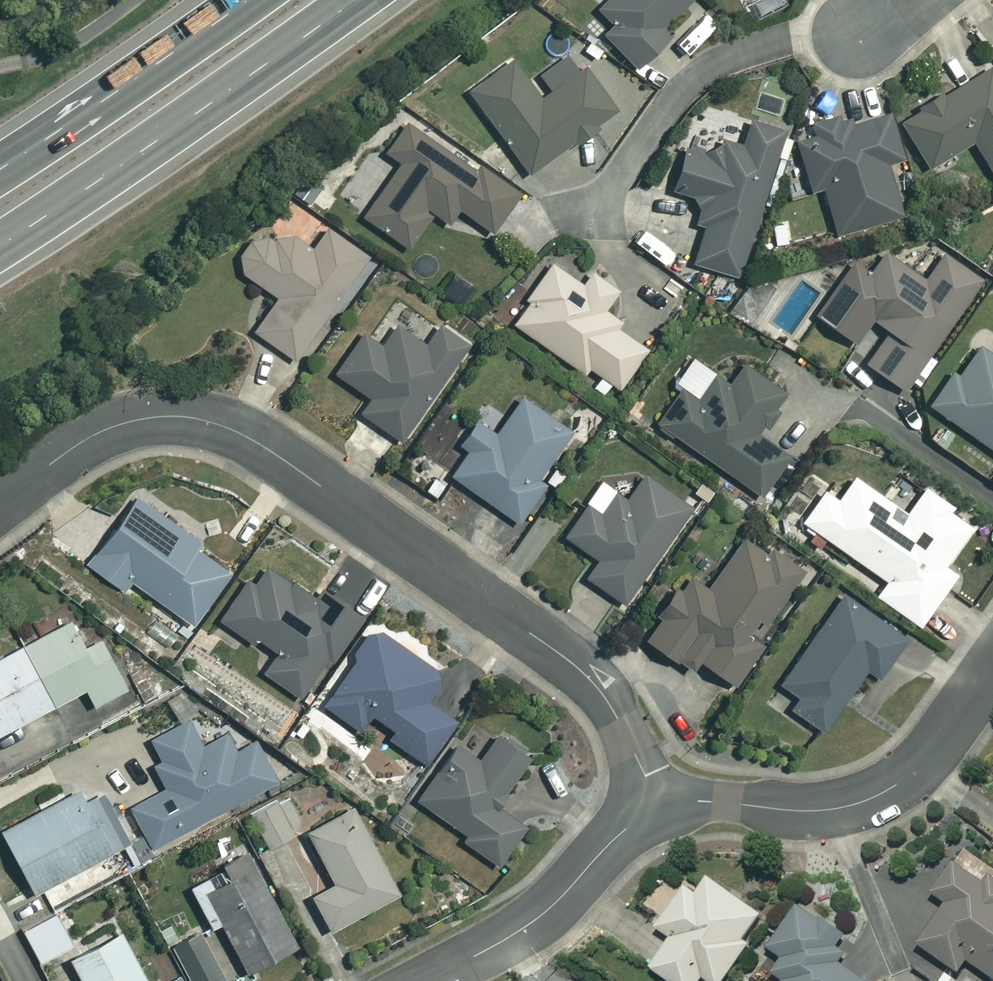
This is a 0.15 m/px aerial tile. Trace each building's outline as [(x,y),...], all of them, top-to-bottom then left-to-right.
[(594,8),(610,24),(600,35),(631,66),(664,33),(657,27),(683,0),(601,0),(594,8)] [(536,98),(508,59),(465,91),(525,172),(610,109),(579,67),(536,98)] [(984,64),(896,120),(926,167),(969,139),(992,176),(992,78),(984,64)] [(898,157),(884,112),(846,124),(843,114),(789,131),(808,190),(820,186),(835,235),(899,215),(882,162),(898,157)] [(711,137),(679,151),(669,191),(688,196),(685,208),(691,209),(687,226),(698,228),(689,267),(738,279),(775,122),(744,115),(737,143),(711,137)] [(471,169),(402,120),(375,157),(371,154),(339,199),(405,246),(430,212),(444,222),(455,207),(487,230),(514,192),(474,164),(471,169)] [(304,252),(261,221),(230,265),(273,295),(249,328),(290,357),(362,256),(322,227),(304,252)] [(921,278),(880,250),(865,273),(848,261),(812,314),(852,341),(868,317),(885,329),(862,362),(901,388),(976,277),(939,251),(921,278)] [(578,284),(546,262),(506,319),(584,373),(588,367),(618,388),(645,349),(595,315),(613,289),(587,271),(578,284)] [(421,344),(393,324),(378,346),(359,332),(331,371),(368,398),(357,413),(397,441),(465,345),(436,324),(421,344)] [(974,343),(954,372),(949,369),(925,404),(992,451),(992,357),(974,343)] [(783,388),(740,359),(724,383),(711,373),(694,399),(678,388),(654,423),(759,494),(787,454),(753,432),(783,388)] [(566,430),(516,396),(493,429),(472,415),(455,442),(465,449),(448,475),(514,520),(540,483),(533,478),(566,430)] [(688,506),(631,466),(597,515),(580,503),(558,533),(594,558),(582,576),(621,603),(688,506)] [(889,502),(850,474),(834,496),(821,487),(798,519),(882,579),(872,593),(915,623),(951,572),(939,564),(966,525),(943,508),(946,504),(920,485),(894,522),(881,513),(889,502)] [(196,540),(130,495),(83,563),(122,589),(128,580),(190,624),(227,571),(191,547),(196,540)] [(796,569),(736,532),(701,586),(683,575),(674,590),(665,584),(634,633),(686,666),(691,658),(730,682),(756,641),(740,631),(750,615),(762,622),(796,569)] [(310,597),(253,559),(214,618),(249,641),(252,636),(273,649),(259,670),(296,695),(323,656),(327,659),(357,614),(316,587),(310,597)] [(902,636),(839,593),(777,682),(795,695),(787,707),(818,729),(862,667),(874,676),(902,636)] [(65,618),(0,652),(0,728),(80,686),(89,705),(124,686),(97,636),(80,645),(65,618)] [(438,673),(371,627),(319,703),(356,729),(367,713),(391,729),(386,737),(425,763),(454,721),(421,698),(438,673)] [(196,744),(183,719),(148,737),(160,760),(150,766),(161,787),(125,806),(146,846),(271,780),(250,740),(232,750),(222,731),(196,744)] [(525,754),(494,733),(475,759),(452,743),(413,799),(463,833),(459,839),(495,864),(522,825),(491,803),(525,754)] [(87,780),(0,826),(0,840),(27,892),(120,843),(87,780)] [(298,829),(283,795),(248,812),(263,845),(298,829)] [(392,892),(347,806),(301,830),(328,881),(305,893),(323,928),(392,892)] [(289,943),(242,855),(185,885),(205,923),(215,919),(241,969),(289,943)] [(951,860),(928,892),(944,903),(915,943),(957,973),(967,960),(992,979),(992,880),(986,875),(981,882),(951,860)] [(706,879),(692,899),(680,891),(655,927),(670,938),(649,968),(667,980),(697,980),(701,976),(708,980),(720,980),(745,946),(739,942),(758,916),(706,879)] [(797,904),(766,947),(792,966),(782,980),(860,980),(827,958),(843,936),(797,904)] [(69,943),(52,909),(19,926),(35,960),(69,943)] [(114,929),(64,955),(77,980),(142,980),(114,929)] [(195,929),(167,943),(187,980),(220,980),(222,980),(195,929)]
